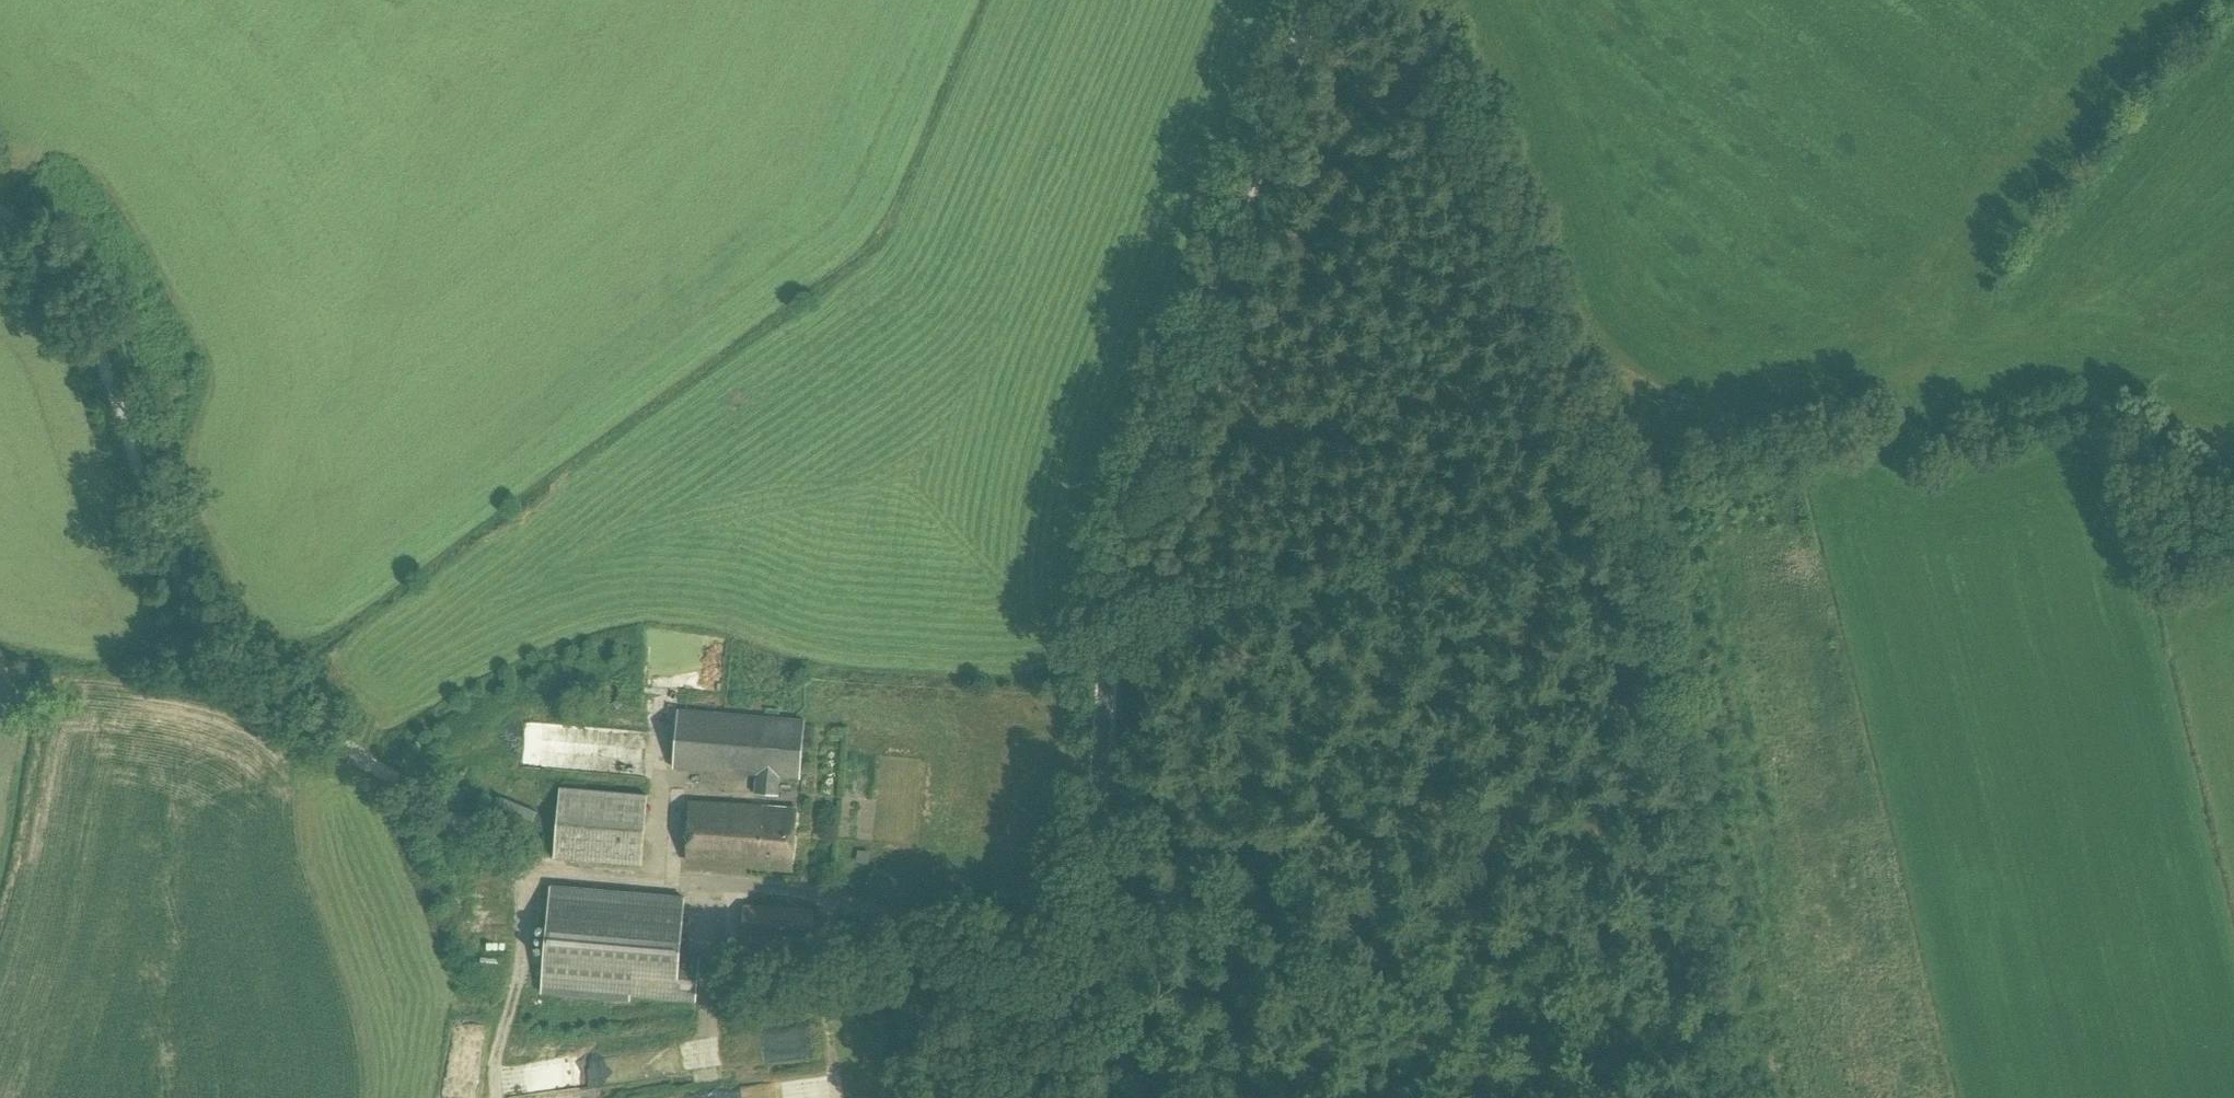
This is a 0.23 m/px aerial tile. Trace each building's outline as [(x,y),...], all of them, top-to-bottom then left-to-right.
[(755,776),(754,794),(780,796),(781,779),(800,780),(805,720),(678,709),(673,769),(755,776)] [(571,764),(572,724),(518,722),(516,761),(571,764)] [(578,762),(611,763),(612,724),(579,723),(578,762)] [(647,792),(559,785),(553,857),(640,864),(647,792)] [(797,810),(690,803),(687,862),(792,870),(797,810)] [(684,905),(549,894),(541,987),(695,1001),(699,960),(679,958),(684,905)] [(741,938),(811,941),(814,909),(744,905),(741,938)] [(499,1082),(551,1080),(550,1053),(498,1055),(499,1082)]
